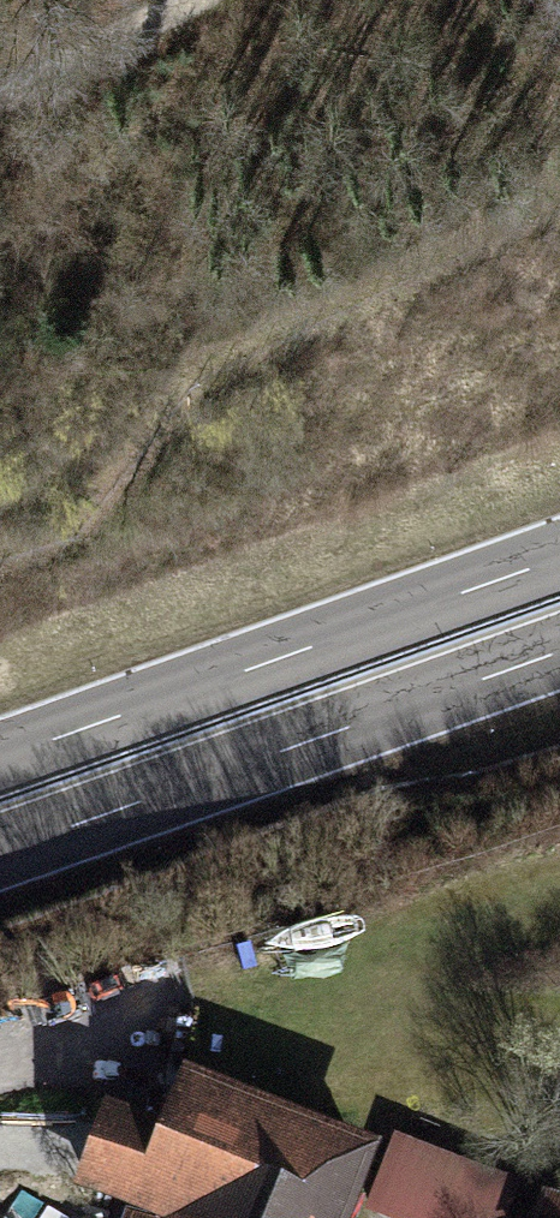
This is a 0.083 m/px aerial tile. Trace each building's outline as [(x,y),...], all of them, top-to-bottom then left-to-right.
[(127,1217),(352,1217),(376,1152),(183,1082),(163,1138),(108,1118),(81,1194),(130,1211),(127,1217)] [(399,1139),(370,1217),(371,1217),(498,1217),(512,1180),(399,1139)] [(543,1217),(559,1217),(559,1214),(547,1209),(543,1217)]
